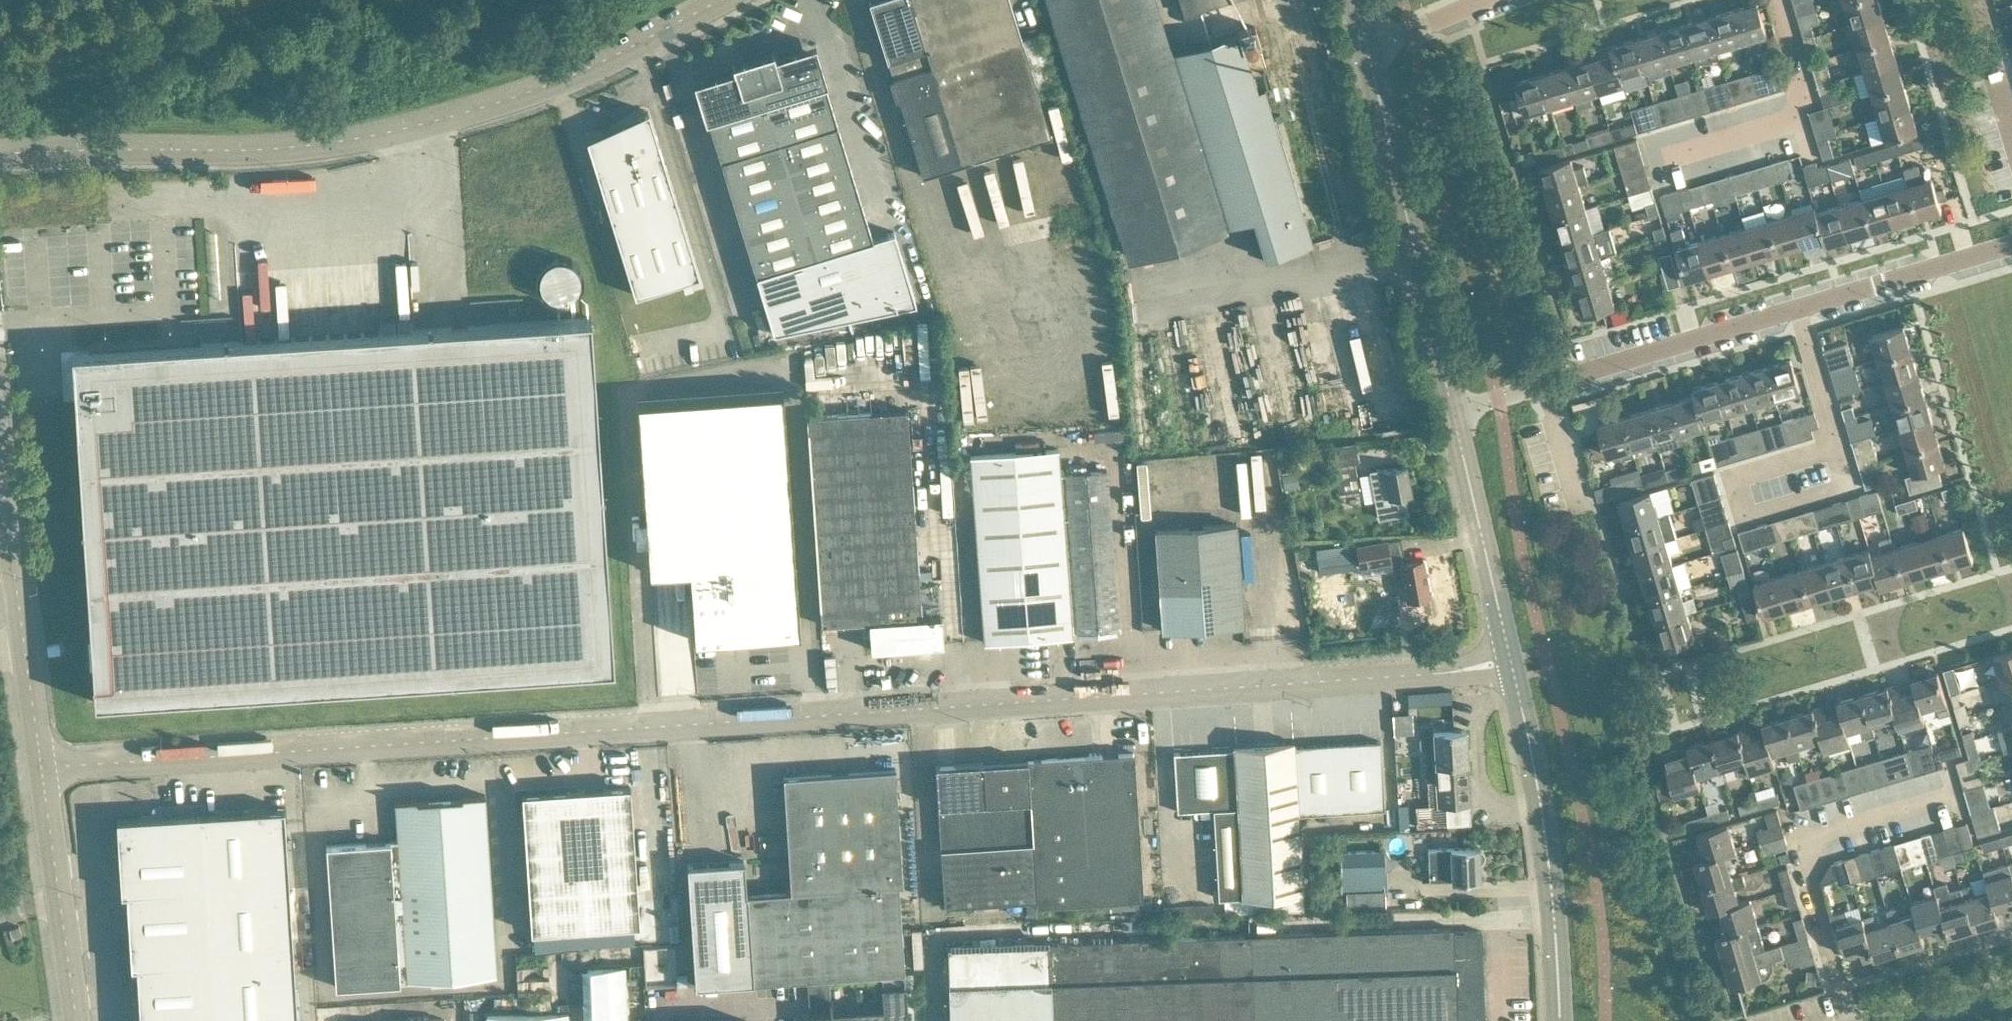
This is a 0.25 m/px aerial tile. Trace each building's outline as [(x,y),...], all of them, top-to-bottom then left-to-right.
[(869,2),(887,61),(888,61),(893,78),(924,175),(1052,135),(1010,0),(874,0),(869,2)] [(1145,0),(1038,0),(1117,263),(1216,234),(1145,0)] [(1171,9),(1169,0),(1152,0),(1153,5),(1162,4),(1163,10),(1171,9)] [(1184,14),(1227,0),(1180,0),(1184,14)] [(1807,12),(1804,0),(1793,0),(1797,15),(1807,12)] [(1879,0),(1849,0),(1844,2),(1851,24),(1883,14),(1879,0)] [(1768,39),(1757,2),(1733,9),(1742,40),(1754,36),(1756,43),(1768,39)] [(1742,40),(1733,9),(1709,16),(1718,47),(1731,43),(1733,51),(1744,48),(1742,40)] [(1890,38),(1883,14),(1851,24),(1858,47),(1890,38)] [(1718,47),(1709,16),(1685,23),(1694,54),(1718,47)] [(1694,54),(1685,23),(1660,31),(1670,61),(1694,54)] [(1815,35),(1812,25),(1801,28),(1804,38),(1815,35)] [(1312,243),(1264,88),(1271,86),(1266,71),(1267,71),(1263,58),(1259,45),(1261,45),(1256,31),(1255,26),(1237,31),(1163,55),(1218,229),(1253,219),(1265,257),(1312,243)] [(1670,61),(1660,31),(1637,38),(1646,69),(1670,61)] [(1818,45),(1815,35),(1804,38),(1807,48),(1818,45)] [(1646,69),(1637,38),(1611,45),(1613,52),(1621,76),(1646,69)] [(1897,60),(1890,38),(1858,47),(1865,70),(1897,60)] [(1621,76),(1613,52),(1611,45),(1595,50),(1597,57),(1590,59),(1599,90),(1623,83),(1621,76)] [(774,333),(916,303),(894,231),(872,238),(825,84),(828,83),(822,65),(821,65),(819,60),(816,55),(811,52),(806,50),(801,50),(795,52),(795,50),(775,56),(773,50),(732,63),(734,69),(715,75),(715,76),(710,78),(705,81),(702,86),(700,91),(700,97),(702,102),(700,102),(706,121),(709,120),(774,333)] [(1811,61),(1818,84),(1828,81),(1831,80),(1826,65),(1841,60),(1838,53),(1821,58),(1811,61)] [(1599,90),(1590,59),(1566,66),(1575,98),(1578,108),(1593,103),(1590,93),(1599,90)] [(1904,84),(1897,60),(1865,70),(1872,94),(1904,84)] [(1575,98),(1566,66),(1542,74),(1551,105),(1575,98)] [(1764,69),(1752,72),(1759,95),(1771,92),(1764,69)] [(1551,105),(1542,74),(1517,81),(1521,96),(1526,112),(1526,113),(1551,105)] [(1746,99),(1739,76),(1727,80),(1734,103),(1746,99)] [(1831,91),(1828,81),(1818,84),(1825,107),(1835,104),(1831,91)] [(1715,83),(1704,87),(1710,110),(1722,106),(1715,83)] [(1911,107),(1904,84),(1872,94),(1879,117),(1911,107)] [(1698,114),(1691,90),(1679,94),(1686,117),(1698,114)] [(1521,96),(1510,99),(1515,115),(1526,112),(1521,96)] [(1667,98),(1655,101),(1662,125),(1674,121),(1667,98)] [(1835,104),(1825,107),(1809,111),(1815,130),(1824,127),(1828,138),(1829,137),(1837,135),(1834,124),(1828,106),(1835,104)] [(1650,128),(1643,105),(1631,109),(1635,122),(1638,132),(1650,128)] [(1918,130),(1911,107),(1879,117),(1885,140),(1918,130)] [(700,275),(649,110),(587,139),(635,295),(700,275)] [(1638,132),(1635,122),(1620,126),(1610,129),(1613,139),(1638,132)] [(1834,155),(1829,137),(1828,138),(1824,127),(1815,130),(1823,158),(1834,155)] [(1613,139),(1610,129),(1586,136),(1589,146),(1600,142),(1613,139)] [(1919,136),(1896,143),(1899,153),(1923,146),(1919,136)] [(1573,140),(1562,143),(1566,153),(1575,150),(1573,140)] [(1566,153),(1562,143),(1548,148),(1538,151),(1540,160),(1551,157),(1566,153)] [(1899,153),(1896,143),(1873,150),(1876,160),(1899,153)] [(1876,160),(1873,150),(1855,155),(1858,165),(1866,163),(1876,160)] [(1618,158),(1621,170),(1645,163),(1641,151),(1618,158)] [(1579,183),(1571,158),(1540,168),(1547,193),(1579,183)] [(1781,159),(1771,162),(1774,172),(1784,169),(1781,159)] [(1837,160),(1827,163),(1830,174),(1840,171),(1837,160)] [(1830,174),(1827,163),(1817,166),(1816,162),(1803,166),(1809,185),(1831,178),(1830,174)] [(1932,177),(1924,180),(1920,167),(1904,172),(1908,184),(1918,217),(1942,210),(1932,177)] [(1787,179),(1784,169),(1774,172),(1777,182),(1787,179)] [(1736,173),(1725,176),(1728,186),(1739,183),(1736,173)] [(1652,187),(1648,175),(1625,182),(1629,194),(1633,193),(1652,187)] [(1586,207),(1579,183),(1547,193),(1554,217),(1586,207)] [(1742,192),(1739,183),(1728,186),(1731,195),(1742,192)] [(1918,217),(1908,184),(1885,191),(1895,224),(1918,217)] [(1659,211),(1652,187),(1633,193),(1637,207),(1645,205),(1649,215),(1659,211)] [(1690,187),(1679,190),(1682,200),(1692,196),(1690,187)] [(1895,224),(1885,191),(1862,198),(1872,230),(1895,224)] [(1695,206),(1692,196),(1682,200),(1685,209),(1695,206)] [(1872,230),(1862,198),(1840,205),(1849,237),(1872,230)] [(1840,205),(1817,212),(1816,212),(1824,238),(1825,244),(1849,237),(1840,205)] [(1824,238),(1816,212),(1817,212),(1815,206),(1792,213),(1801,245),(1824,238)] [(1593,231),(1586,207),(1554,217),(1562,241),(1593,231)] [(1801,245),(1792,213),(1769,219),(1778,252),(1801,245)] [(1778,252),(1769,219),(1746,226),(1755,259),(1778,252)] [(1656,239),(1667,236),(1664,226),(1653,228),(1656,239)] [(1709,273),(1699,240),(1688,243),(1683,226),(1671,230),(1686,280),(1709,273)] [(1755,259),(1746,226),(1723,233),(1732,266),(1755,259)] [(1593,231),(1562,241),(1569,265),(1600,255),(1617,250),(1610,227),(1593,231)] [(1732,266),(1723,233),(1699,240),(1709,273),(1732,266)] [(1659,255),(1661,263),(1673,260),(1671,252),(1659,255)] [(560,294),(595,290),(591,255),(556,259),(560,294)] [(1608,279),(1600,255),(1569,265),(1576,289),(1608,279)] [(1681,284),(1673,260),(1661,263),(1669,288),(1681,284)] [(1615,304),(1608,279),(1576,289),(1583,314),(1615,304)] [(1627,307),(1611,312),(1614,323),(1631,319),(1627,307)] [(614,667),(614,663),(591,317),(72,352),(95,701),(243,691),(614,667)] [(1871,335),(1879,359),(1911,349),(1904,325),(1871,335)] [(1824,349),(1831,372),(1842,369),(1841,369),(1854,365),(1847,342),(1824,349)] [(1918,372),(1911,349),(1879,359),(1886,381),(1918,372)] [(1791,358),(1766,366),(1778,405),(1779,407),(1800,400),(1798,391),(1800,390),(1791,358)] [(1778,405),(1766,366),(1742,373),(1751,405),(1764,401),(1766,409),(1778,405)] [(1844,379),(1842,369),(1831,372),(1834,382),(1844,379)] [(1924,394),(1918,372),(1886,381),(1892,404),(1924,394)] [(1751,405),(1742,373),(1718,380),(1727,412),(1751,405)] [(1727,412),(1718,380),(1693,388),(1695,394),(1703,420),(1703,419),(1727,412)] [(782,391),(638,401),(650,571),(689,568),(694,640),(729,638),(729,637),(800,632),(782,391)] [(1703,420),(1695,394),(1672,401),(1681,433),(1705,425),(1703,419),(1703,420)] [(1932,418),(1924,394),(1892,404),(1899,428),(1932,418)] [(1681,433),(1672,401),(1648,409),(1657,440),(1681,433)] [(1842,409),(1845,419),(1855,415),(1852,405),(1842,409)] [(943,644),(941,616),(922,618),(908,409),(809,416),(810,431),(809,431),(821,624),(869,621),(871,649),(873,649),(872,645),(930,641),(930,645),(943,644)] [(1657,440),(1648,409),(1623,416),(1633,447),(1646,443),(1648,450),(1659,447),(1657,440)] [(1807,413),(1782,420),(1789,443),(1814,436),(1812,428),(1819,426),(1814,411),(1807,413)] [(1857,423),(1855,415),(1845,419),(1852,441),(1871,435),(1875,434),(1871,419),(1857,423)] [(1633,447),(1623,416),(1599,423),(1608,455),(1620,451),(1623,458),(1635,455),(1633,447)] [(1938,441),(1932,418),(1899,428),(1906,450),(1938,441)] [(1789,443),(1782,420),(1758,428),(1765,451),(1789,443)] [(1765,451),(1758,428),(1734,435),(1740,458),(1765,451)] [(1740,458),(1734,435),(1710,442),(1717,465),(1740,458)] [(1872,437),(1871,435),(1852,441),(1860,470),(1869,467),(1866,456),(1877,453),(1874,446),(1880,444),(1878,435),(1872,437)] [(1945,464),(1938,441),(1906,450),(1913,473),(1905,476),(1910,493),(1943,483),(1938,466),(1945,464)] [(1118,631),(1105,469),(1064,472),(1064,475),(1059,475),(1057,448),(969,455),(984,642),(1072,635),(1072,629),(1077,629),(1077,635),(1118,631)] [(1885,482),(1877,453),(1866,456),(1869,467),(1860,470),(1866,488),(1885,482)] [(1690,462),(1693,472),(1703,469),(1700,459),(1690,462)] [(1335,465),(1341,495),(1359,492),(1354,462),(1335,465)] [(1406,465),(1371,471),(1379,517),(1407,512),(1403,495),(1411,494),(1406,465)] [(1666,469),(1669,479),(1679,476),(1676,466),(1666,469)] [(1294,479),(1311,479),(1310,467),(1294,468),(1294,479)] [(1691,479),(1699,503),(1722,496),(1714,472),(1691,479)] [(1642,474),(1641,474),(1644,487),(1655,483),(1652,473),(1642,476),(1642,474)] [(1599,500),(1644,487),(1641,474),(1595,488),(1599,500)] [(1658,515),(1655,503),(1671,498),(1667,486),(1619,500),(1627,525),(1658,515)] [(1955,497),(1952,486),(1942,489),(1945,500),(1955,497)] [(1877,490),(1849,498),(1852,508),(1862,505),(1865,515),(1883,510),(1877,490)] [(1729,520),(1722,496),(1699,503),(1706,527),(1729,520)] [(1865,515),(1862,505),(1852,508),(1849,498),(1831,504),(1837,523),(1865,515)] [(1919,508),(1916,498),(1906,501),(1909,511),(1919,508)] [(1909,511),(1906,501),(1896,504),(1899,514),(1909,511)] [(1694,502),(1682,504),(1688,527),(1699,525),(1694,502)] [(1837,523),(1831,504),(1803,512),(1806,522),(1816,519),(1819,529),(1837,523)] [(1669,512),(1658,515),(1627,525),(1634,549),(1666,540),(1676,537),(1669,512)] [(1819,529),(1816,519),(1806,522),(1803,512),(1780,519),(1783,529),(1793,526),(1796,535),(1819,529)] [(1796,535),(1793,526),(1783,529),(1780,519),(1757,526),(1760,535),(1770,532),(1773,542),(1796,535)] [(1736,545),(1729,520),(1706,527),(1709,542),(1723,538),(1726,548),(1736,545)] [(1243,623),(1236,524),(1155,530),(1163,629),(1243,623)] [(1773,542),(1770,532),(1760,535),(1757,526),(1738,531),(1744,551),(1773,542)] [(1973,559),(1964,527),(1940,534),(1950,566),(1973,559)] [(1950,566),(1940,534),(1917,541),(1926,573),(1950,566)] [(1904,580),(1894,548),(1891,537),(1879,542),(1881,551),(1872,554),(1871,554),(1879,581),(1880,587),(1904,580)] [(1387,540),(1355,545),(1359,565),(1384,561),(1386,570),(1401,567),(1407,600),(1430,596),(1423,557),(1405,560),(1403,550),(1389,553),(1387,540)] [(1673,564),(1666,540),(1634,549),(1641,573),(1673,564)] [(1926,573),(1917,541),(1894,548),(1904,580),(1926,573)] [(1351,569),(1348,545),(1317,548),(1320,572),(1351,569)] [(1879,581),(1871,554),(1872,554),(1870,548),(1847,555),(1856,588),(1879,581)] [(1722,553),(1728,573),(1743,569),(1737,549),(1722,553)] [(1856,588),(1847,555),(1824,562),(1833,594),(1856,588)] [(1833,594),(1824,562),(1801,569),(1810,601),(1833,594)] [(1680,588),(1673,564),(1641,573),(1648,597),(1680,588)] [(1751,593),(1743,569),(1728,573),(1733,589),(1738,588),(1740,596),(1751,593)] [(1810,601),(1801,569),(1778,576),(1787,608),(1810,601)] [(1787,608),(1778,576),(1754,583),(1764,615),(1787,608)] [(1694,597),(1684,600),(1680,588),(1648,597),(1655,622),(1687,612),(1698,609),(1694,597)] [(1758,618),(1751,593),(1740,596),(1748,621),(1758,618)] [(1694,637),(1687,612),(1655,622),(1663,646),(1694,637)] [(1994,655),(2001,679),(2011,675),(2011,650),(1994,655)] [(1944,670),(1951,694),(1961,691),(1954,667),(1944,670)] [(1912,679),(1915,691),(1916,690),(1921,710),(1922,709),(1935,705),(1938,716),(1950,713),(1938,672),(1912,679)] [(2001,679),(2007,702),(2011,700),(2011,675),(2001,679)] [(1916,690),(1915,691),(1902,695),(1898,683),(1888,687),(1900,728),(1925,721),(1922,709),(1921,710),(1916,690)] [(1961,691),(1951,694),(1954,706),(1957,717),(1968,714),(1965,703),(1960,705),(1959,700),(1982,693),(1980,685),(1961,691)] [(1900,728),(1888,687),(1863,694),(1872,724),(1886,720),(1889,731),(1900,728)] [(1872,724),(1863,694),(1837,701),(1840,713),(1841,713),(1846,732),(1847,732),(1861,727),(1864,739),(1876,735),(1872,724)] [(1841,713),(1840,713),(1827,717),(1823,706),(1813,709),(1825,750),(1850,743),(1847,732),(1846,732),(1841,713)] [(1825,750),(1813,709),(1788,716),(1797,746),(1810,742),(1814,754),(1825,750)] [(1406,712),(1393,713),(1394,733),(1408,732),(1406,712)] [(1971,723),(1968,714),(1957,717),(1960,726),(1971,723)] [(1797,746),(1788,716),(1762,724),(1766,735),(1772,753),(1773,753),(1786,749),(1790,761),(1800,757),(1797,746)] [(1999,729),(2002,740),(2011,738),(2011,725),(1999,729)] [(1766,735),(1752,739),(1749,728),(1738,731),(1750,772),(1776,764),(1773,753),(1772,753),(1766,735)] [(1750,772),(1738,731),(1729,734),(1728,731),(1725,729),(1716,731),(1715,734),(1716,737),(1713,738),(1722,768),(1735,764),(1739,775),(1750,772)] [(1428,804),(1414,804),(1416,826),(1446,824),(1447,824),(1470,823),(1469,803),(1470,803),(1468,777),(1465,777),(1464,762),(1467,762),(1467,761),(1466,758),(1464,759),(1464,753),(1466,753),(1466,745),(1468,743),(1467,734),(1465,732),(1465,731),(1465,730),(1433,732),(1433,733),(1434,733),(1434,734),(1423,734),(1420,738),(1421,746),(1424,750),(1425,749),(1426,764),(1425,764),(1426,765),(1427,779),(1426,779),(1426,780),(1428,804)] [(1964,740),(1968,751),(1978,748),(1975,737),(1964,740)] [(1722,768),(1713,738),(1687,746),(1691,757),(1697,775),(1711,771),(1714,783),(1726,779),(1722,768)] [(1293,741),(1290,741),(1290,742),(1233,745),(1233,750),(1232,750),(1180,753),(1180,752),(1173,752),(1174,769),(1169,770),(1170,780),(1175,779),(1177,811),(1213,809),(1218,898),(1241,896),(1241,897),(1302,893),(1298,814),(1384,808),(1380,741),(1294,746),(1293,741)] [(1919,747),(1926,771),(1939,767),(1934,751),(1932,743),(1919,747)] [(1959,744),(1934,751),(1939,767),(1944,766),(1943,759),(1962,753),(1959,744)] [(1691,757),(1687,746),(1663,753),(1675,794),(1701,787),(1697,775),(1691,757)] [(1926,771),(1919,747),(1907,750),(1913,775),(1926,771)] [(1894,754),(1901,778),(1913,775),(1907,750),(1894,754)] [(935,765),(941,849),(944,905),(1036,900),(1036,906),(1143,899),(1134,752),(935,765)] [(1901,778),(1894,754),(1882,758),(1889,782),(1901,778)] [(1976,756),(1966,758),(1969,769),(1979,766),(1976,756)] [(1869,762),(1876,786),(1889,782),(1882,758),(1869,762)] [(1984,784),(1979,766),(1969,769),(1966,758),(1956,761),(1964,790),(1984,784)] [(1876,786),(1869,762),(1857,765),(1864,790),(1876,786)] [(1844,769),(1851,793),(1864,790),(1857,765),(1844,769)] [(744,860),(687,864),(695,985),(752,981),(807,978),(828,976),(881,973),(904,971),(899,884),(903,884),(895,768),(786,775),(783,775),(791,890),(746,893),(744,860)] [(1851,793),(1844,769),(1832,772),(1839,797),(1851,793)] [(1819,776),(1826,801),(1839,797),(1832,772),(1819,776)] [(1826,801),(1819,776),(1807,780),(1814,804),(1826,801)] [(1794,784),(1801,808),(1814,804),(1807,780),(1794,784)] [(1984,784),(1964,790),(1971,813),(1991,807),(1989,802),(1996,801),(1991,782),(1984,784)] [(630,785),(577,789),(522,793),(531,931),(640,924),(630,785)] [(1758,798),(1758,799),(1760,807),(1780,801),(1777,792),(1758,798)] [(485,794),(463,796),(464,805),(416,808),(416,800),(417,800),(417,799),(394,800),(394,801),(395,801),(398,840),(326,845),(336,986),(408,982),(408,981),(496,975),(484,795),(485,795),(485,794)] [(1760,807),(1758,799),(1758,798),(1738,804),(1741,813),(1760,807)] [(1994,806),(1991,807),(1971,813),(1978,836),(2001,829),(1994,806)] [(117,818),(121,893),(127,893),(131,966),(137,966),(140,1020),(298,1020),(284,807),(117,818)] [(1709,813),(1711,822),(1730,817),(1727,807),(1709,813)] [(1757,829),(1760,841),(1784,834),(1777,809),(1765,813),(1769,826),(1757,829)] [(1688,819),(1691,828),(1711,822),(1709,813),(1688,819)] [(1967,821),(1957,824),(1964,849),(1974,846),(1967,821)] [(1695,861),(1736,849),(1728,823),(1698,832),(1703,847),(1691,850),(1695,861)] [(1951,852),(1964,849),(1957,824),(1944,828),(1951,852)] [(1951,852),(1944,828),(1932,832),(1939,856),(1951,852)] [(1939,856),(1932,832),(1920,835),(1927,860),(1939,856)] [(2000,836),(2003,846),(2011,843),(2011,833),(2000,836)] [(1788,847),(1784,834),(1760,841),(1764,854),(1788,847)] [(1927,860),(1920,835),(1907,839),(1914,864),(1927,860)] [(2003,846),(2000,836),(1981,842),(1984,851),(2003,846)] [(1894,843),(1901,867),(1914,864),(1907,839),(1894,843)] [(1901,867),(1894,843),(1881,847),(1888,871),(1901,867)] [(1480,879),(1479,862),(1481,861),(1483,859),(1484,857),(1484,855),(1483,853),(1482,851),(1480,849),(1479,849),(1478,847),(1450,848),(1428,848),(1429,865),(1429,881),(1455,880),(1455,884),(1467,883),(1467,879),(1480,879)] [(1870,850),(1876,875),(1888,871),(1881,847),(1870,850)] [(1702,886),(1732,877),(1728,862),(1739,859),(1736,849),(1695,861),(1702,886)] [(1384,890),(1382,850),(1339,851),(1340,891),(1384,890)] [(1876,875),(1870,850),(1857,854),(1864,878),(1876,875)] [(1844,858),(1852,882),(1864,878),(1857,854),(1844,858)] [(1832,861),(1839,886),(1852,882),(1844,858),(1832,861)] [(2011,872),(2008,863),(1983,871),(1989,891),(1990,891),(1995,909),(1996,909),(2010,905),(2011,913),(2011,875),(2011,872)] [(1778,869),(1784,888),(1793,885),(1788,867),(1778,869)] [(1739,902),(1739,901),(1735,888),(1746,885),(1743,873),(1732,877),(1702,886),(1710,912),(1721,908),(1721,907),(1739,902)] [(1946,884),(1935,888),(1937,894),(1949,935),(1974,928),(1965,898),(1962,887),(1948,891),(1946,884)] [(1999,921),(1996,909),(1995,909),(1990,891),(1989,891),(1976,895),(1972,884),(1962,887),(1965,898),(1974,928),(1999,921)] [(1799,906),(1793,885),(1784,888),(1790,908),(1799,906)] [(1949,935),(1937,894),(1911,902),(1915,913),(1915,912),(1921,932),(1921,931),(1935,927),(1938,939),(1949,935)] [(1717,936),(1758,923),(1750,898),(1739,901),(1739,902),(1721,907),(1721,908),(1725,922),(1714,925),(1717,936)] [(1874,958),(1862,917),(1859,905),(1830,914),(1834,927),(1837,926),(1845,954),(1860,950),(1863,961),(1874,958)] [(1925,943),(1921,931),(1921,932),(1915,912),(1915,913),(1901,917),(1898,906),(1887,909),(1890,920),(1899,950),(1925,943)] [(1890,920),(1876,924),(1873,913),(1862,917),(1874,958),(1899,950),(1890,920)] [(1793,919),(1799,938),(1808,935),(1803,916),(1793,919)] [(1724,962),(1765,948),(1758,923),(1717,936),(1724,962)] [(22,935),(19,925),(9,928),(12,938),(22,935)] [(947,945),(948,987),(1454,970),(1456,1020),(1484,1020),(1483,971),(1480,971),(1479,961),(1482,961),(1481,930),(1453,931),(1453,927),(947,945)] [(1805,959),(1815,956),(1808,936),(1765,948),(1724,962),(1732,986),(1765,976),(1768,974),(1771,968),(1772,964),(1771,960),(1802,951),(1805,959)] [(540,971),(537,951),(527,952),(529,972),(540,971)] [(625,967),(587,968),(589,1020),(627,1020),(625,967)] [(1454,970),(948,987),(949,1020),(1456,1020),(1454,970)] [(905,1010),(907,1010),(905,971),(904,971),(881,973),(883,1006),(830,1010),(809,1011),(810,1020),(906,1020),(905,1010)] [(686,973),(677,974),(678,986),(687,986),(686,973)] [(809,1011),(830,1010),(828,976),(807,978),(809,1011)] [(473,1012),(473,989),(464,989),(464,1011),(473,1012)] [(568,1010),(486,1013),(486,1020),(568,1020),(568,1010)]
